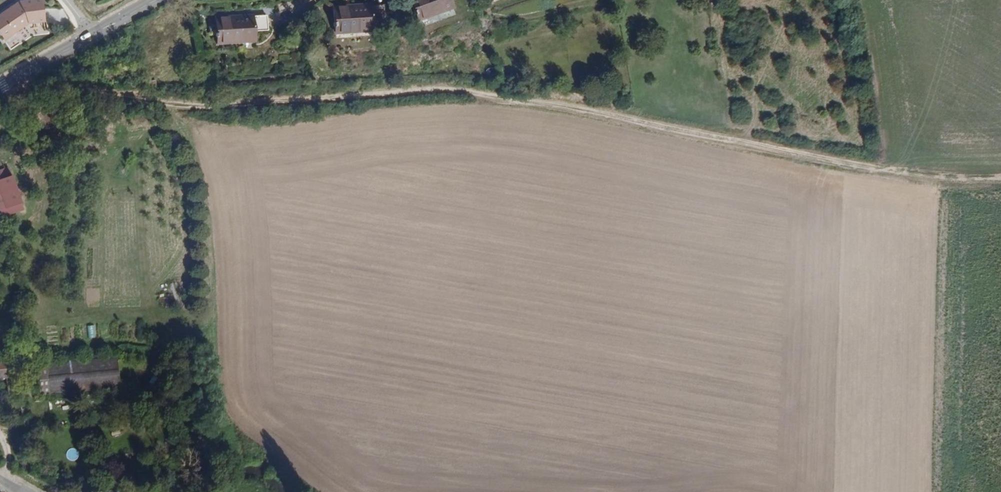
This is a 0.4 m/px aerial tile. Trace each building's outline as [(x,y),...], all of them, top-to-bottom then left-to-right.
[(38,0),(18,0),(14,0),(0,10),(0,40),(2,43),(28,24),(41,23),(38,0)] [(417,14),(436,7),(437,8),(452,3),(451,0),(412,0),(417,14)] [(386,15),(384,2),(372,3),(372,2),(335,5),(337,28),(358,26),(358,28),(374,27),(373,16),(386,15)] [(266,33),(266,20),(253,20),(252,19),(215,20),(216,42),(236,41),(236,44),(253,43),(252,34),(266,33)] [(13,182),(7,167),(0,170),(0,213),(2,217),(14,213),(22,210),(13,182)] [(38,364),(41,394),(119,387),(116,357),(38,364)] [(31,477),(34,478),(30,459),(24,460),(26,475),(31,477)]
